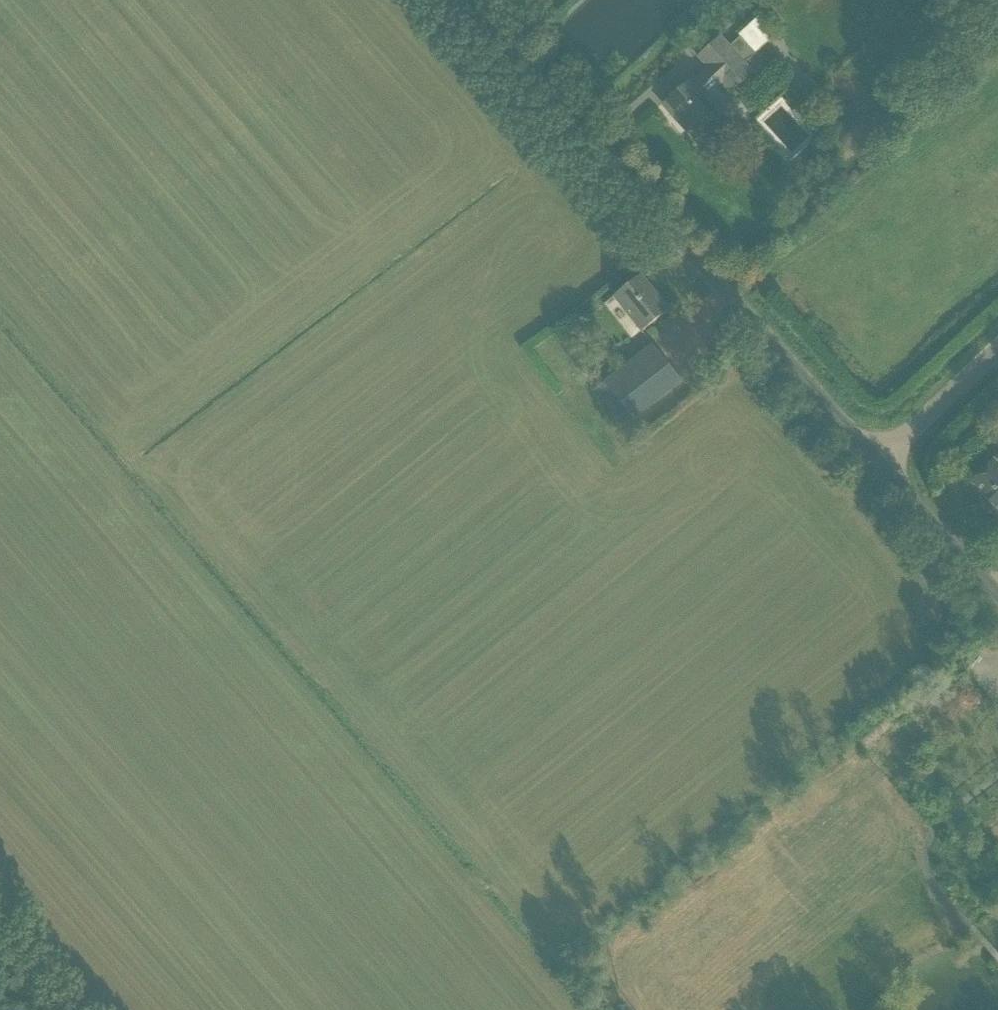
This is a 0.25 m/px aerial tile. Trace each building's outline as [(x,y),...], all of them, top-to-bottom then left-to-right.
[(746,38),(763,57),(784,38),(767,19),(746,38)] [(693,80),(664,105),(700,144),(713,133),(714,134),(729,121),(704,93),(719,80),(729,90),(749,72),(753,69),(747,61),(754,54),(740,38),(733,45),(729,41),(723,35),(720,39),(714,44),(699,57),(710,69),(696,83),(693,80)] [(799,170),(824,148),(815,138),(791,160),(799,170)] [(642,332),(653,323),(669,311),(641,275),(614,296),(642,332)] [(637,356),(604,382),(634,420),(666,394),(682,382),(652,344),(637,356)] [(973,481),(997,508),(994,511),(997,515),(997,459),(973,481)]
